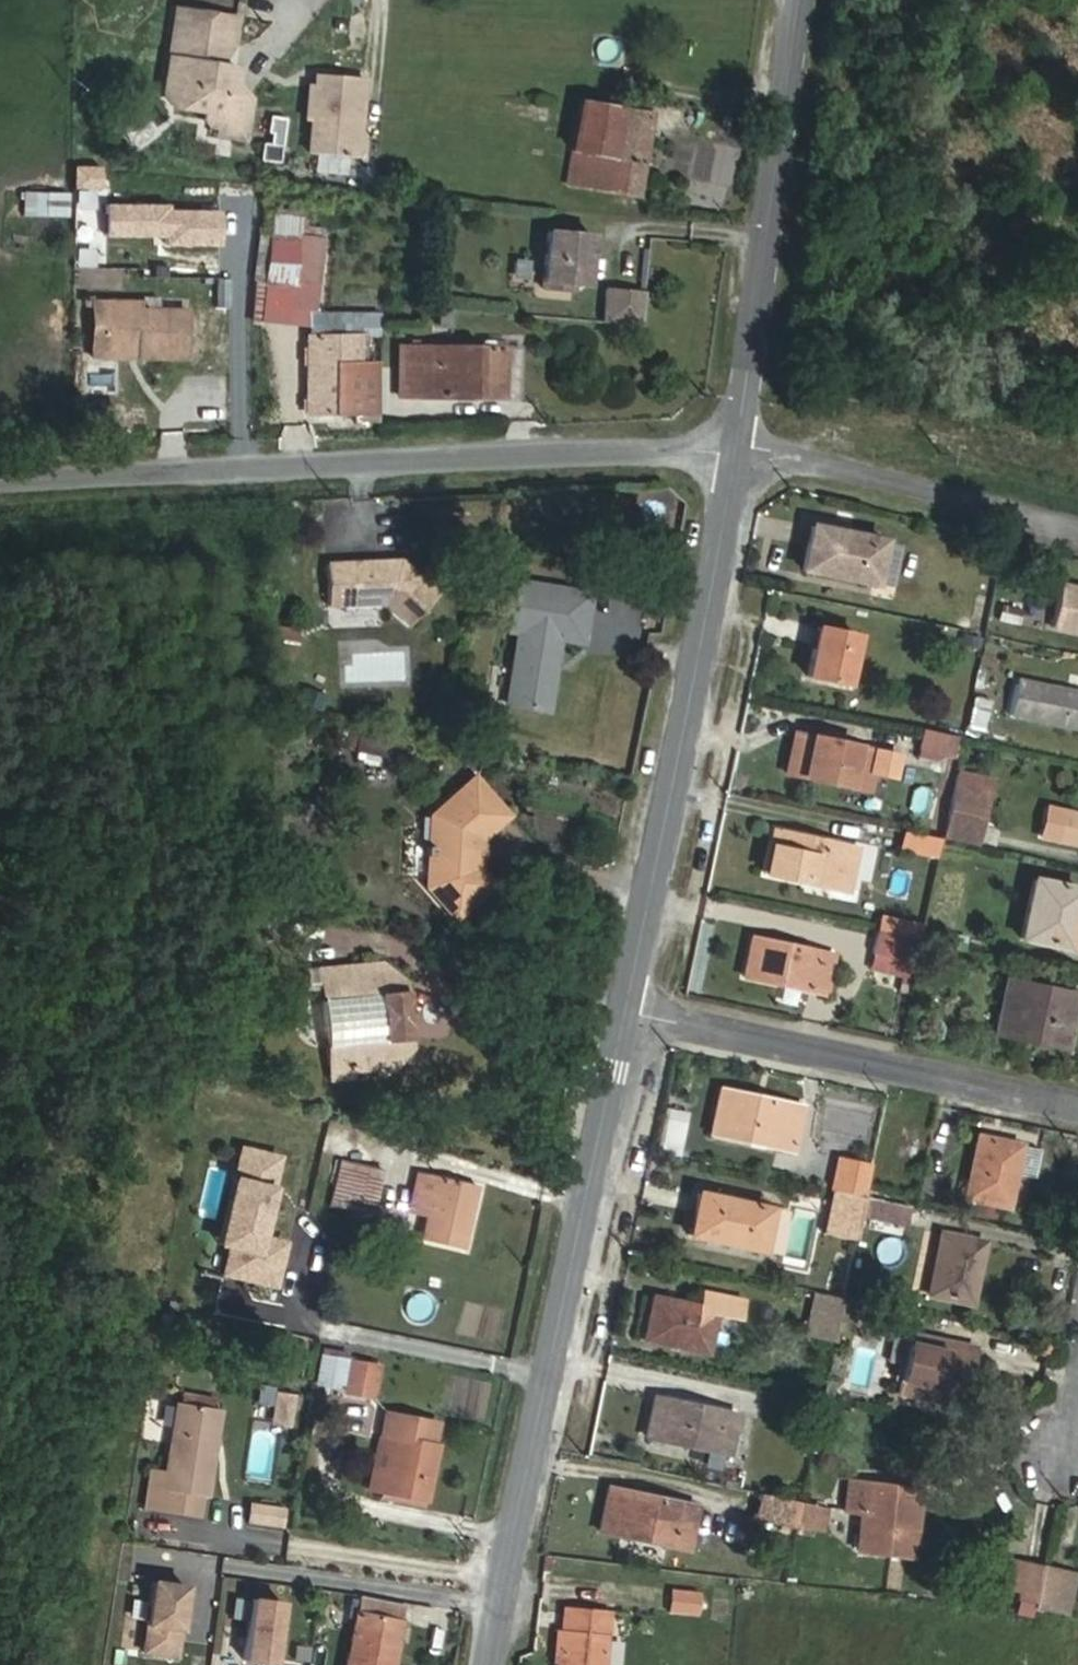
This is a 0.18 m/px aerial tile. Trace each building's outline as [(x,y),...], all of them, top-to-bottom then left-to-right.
[(252,99),(238,86),(241,69),(221,65),(214,64),(217,43),(236,46),(240,19),(176,8),(172,35),(193,39),(190,60),(168,57),(163,92),(172,104),(210,110),(208,118),(212,125),(222,126),(221,134),(246,138),(252,99)] [(190,60),(193,39),(172,35),(168,57),(190,60)] [(221,65),(236,46),(217,43),(214,64),(221,65)] [(359,124),(363,78),(316,74),(315,85),(310,84),(307,120),(312,121),(309,153),(357,157),(358,138),(353,137),(354,124),(359,124)] [(613,157),(620,109),(579,102),(571,150),(613,157)] [(638,195),(651,114),(620,109),(613,157),(571,150),(566,183),(638,195)] [(279,161),(281,145),(261,143),(259,159),(279,161)] [(68,192),(21,191),(21,216),(68,216),(68,192)] [(317,283),(322,236),(298,233),(300,217),(272,214),(267,258),(254,256),(251,279),(236,278),(231,315),(274,320),(278,282),(293,283),(294,279),(317,283)] [(586,285),(589,255),(583,255),(585,233),(546,230),(541,287),(572,290),(573,284),(586,285)] [(641,326),(644,290),(604,287),(601,322),(641,326)] [(98,352),(99,301),(91,301),(91,357),(137,358),(137,352),(98,352)] [(186,358),(186,309),(142,309),(142,301),(99,301),(98,352),(137,352),(137,358),(186,358)] [(450,327),(451,310),(438,309),(437,326),(450,327)] [(375,337),(375,315),(308,314),(308,336),(358,337),(375,337)] [(375,412),(375,363),(357,363),(358,337),(308,336),(307,413),(375,412)] [(505,397),(505,346),(401,346),(401,379),(417,379),(417,396),(505,397)] [(519,397),(519,346),(505,346),(505,397),(519,397)] [(417,396),(417,379),(401,379),(401,395),(417,396)] [(875,585),(883,540),(810,525),(801,570),(875,585)] [(526,587),(531,558),(501,553),(492,605),(523,610),(526,587)] [(438,593),(400,559),(325,563),(327,605),(385,603),(409,625),(438,593)] [(1060,585),(1051,627),(1077,633),(1077,588),(1060,585)] [(532,612),(536,588),(526,587),(523,610),(532,612)] [(1027,627),(1020,607),(996,615),(1003,635),(1027,627)] [(297,627),(272,625),(269,658),(294,661),(297,627)] [(817,649),(822,628),(817,627),(812,648),(817,649)] [(846,685),(857,635),(822,628),(817,649),(812,648),(806,676),(846,685)] [(548,710),(559,636),(518,629),(507,704),(548,710)] [(1015,679),(1009,714),(1077,729),(1077,692),(1015,679)] [(950,756),(954,734),(924,728),(919,750),(950,756)] [(841,742),(842,734),(821,730),(819,738),(841,742)] [(403,759),(406,741),(358,733),(355,751),(403,759)] [(868,790),(877,749),(841,742),(819,738),(794,733),(785,773),(868,790)] [(989,790),(991,780),(958,773),(956,783),(989,790)] [(479,868),(481,839),(507,815),(474,777),(430,815),(426,886),(455,918),(493,885),(479,868)] [(977,844),(989,790),(956,783),(944,837),(977,844)] [(1047,807),(1040,836),(1077,845),(1077,814),(1047,807)] [(849,881),(856,848),(774,830),(764,874),(828,888),(831,877),(849,881)] [(936,856),(939,839),(904,831),(900,849),(936,856)] [(847,891),(849,881),(831,877),(828,888),(847,891)] [(1077,892),(1077,889),(1033,879),(1020,938),(1066,948),(1066,947),(1073,915),(1077,892)] [(1073,915),(1066,947),(1077,950),(1077,916),(1073,915)] [(914,963),(919,939),(876,930),(871,954),(914,963)] [(824,995),(833,954),(751,937),(743,977),(824,995)] [(908,994),(914,963),(871,954),(868,970),(885,973),(886,965),(901,968),(897,991),(908,994)] [(404,983),(382,962),(320,968),(322,990),(323,995),(379,990),(384,1044),(328,1049),(330,1076),(392,1070),(410,1048),(404,983)] [(322,990),(320,968),(308,969),(310,991),(322,990)] [(1064,1048),(1076,994),(1006,980),(995,1033),(1021,1039),(1022,1030),(1040,1034),(1038,1042),(1064,1048)] [(384,1044),(379,990),(323,995),(328,1049),(384,1044)] [(1038,1042),(1040,1034),(1022,1030),(1021,1039),(1038,1042)] [(793,1151),(802,1106),(719,1089),(709,1133),(793,1151)] [(678,1153),(686,1111),(667,1107),(659,1149),(678,1153)] [(1007,1207),(1020,1144),(978,1136),(964,1197),(1007,1207)] [(372,1216),(383,1169),(339,1158),(328,1205),(372,1216)] [(865,1196),(871,1165),(838,1158),(831,1189),(832,1189),(865,1196)] [(462,1249),(477,1184),(417,1170),(407,1212),(427,1217),(421,1239),(462,1249)] [(290,1220),(301,1191),(259,1175),(248,1204),(290,1220)] [(865,1197),(865,1196),(832,1189),(823,1233),(855,1240),(861,1216),(865,1197)] [(769,1211),(769,1208),(697,1192),(688,1235),(760,1250),(760,1249),(769,1211)] [(905,1225),(909,1206),(865,1197),(861,1216),(905,1225)] [(774,1252),(783,1213),(769,1211),(760,1249),(774,1252)] [(970,1303),(983,1242),(941,1233),(928,1294),(970,1303)] [(706,1354),(715,1314),(739,1320),(744,1299),(703,1290),(699,1305),(652,1296),(642,1340),(706,1354)] [(839,1320),(843,1297),(814,1291),(805,1335),(834,1341),(839,1320)] [(857,1324),(862,1301),(843,1297),(839,1320),(857,1324)] [(955,1405),(964,1365),(971,1367),(976,1346),(910,1332),(897,1393),(955,1405)] [(1050,1356),(1053,1345),(1035,1341),(1033,1352),(1050,1356)] [(346,1384),(350,1363),(323,1359),(319,1380),(346,1384)] [(369,1393),(373,1367),(350,1363),(346,1384),(345,1389),(369,1393)] [(290,1425),(294,1395),(275,1392),(271,1422),(290,1425)] [(727,1455),(736,1413),(654,1396),(645,1437),(727,1455)] [(206,1497),(221,1409),(176,1402),(165,1469),(158,1509),(197,1516),(201,1496),(206,1497)] [(426,1499),(436,1444),(431,1443),(435,1421),(384,1412),(380,1433),(391,1435),(381,1491),(426,1499)] [(381,1491),(391,1435),(380,1433),(369,1488),(381,1491)] [(832,1466),(834,1460),(831,1454),(824,1453),(818,1456),(817,1462),(820,1467),(826,1469),(832,1466)] [(158,1509),(165,1469),(151,1467),(144,1507),(158,1509)] [(912,1557),(920,1489),(847,1480),(844,1510),(859,1512),(856,1551),(912,1557)] [(686,1550),(696,1505),(608,1486),(597,1531),(686,1550)] [(795,1527),(800,1501),(758,1493),(753,1519),(795,1527)] [(820,1532),(825,1506),(800,1501),(795,1527),(820,1532)] [(282,1528),(284,1505),(247,1502),(245,1525),(282,1528)] [(309,1568),(240,1558),(225,1664),(295,1664),(309,1568)] [(1018,1593),(1024,1562),(1008,1559),(1002,1589),(1018,1593)] [(1033,1603),(1042,1566),(1024,1562),(1018,1593),(1016,1600),(1033,1603)] [(1052,1607),(1060,1569),(1042,1566),(1033,1603),(1052,1607)] [(1066,1610),(1074,1573),(1060,1569),(1052,1607),(1066,1610)] [(668,1589),(666,1614),(697,1616),(699,1591),(668,1589)] [(405,1605),(359,1595),(359,1599),(355,1618),(345,1664),(392,1664),(405,1605)] [(355,1618),(359,1599),(346,1596),(342,1615),(355,1618)] [(1032,1612),(1033,1603),(1016,1600),(1014,1613),(1031,1616),(1032,1612)] [(610,1610),(562,1606),(557,1664),(604,1664),(610,1610)] [(148,1620),(141,1648),(170,1655),(177,1628),(148,1620)]
